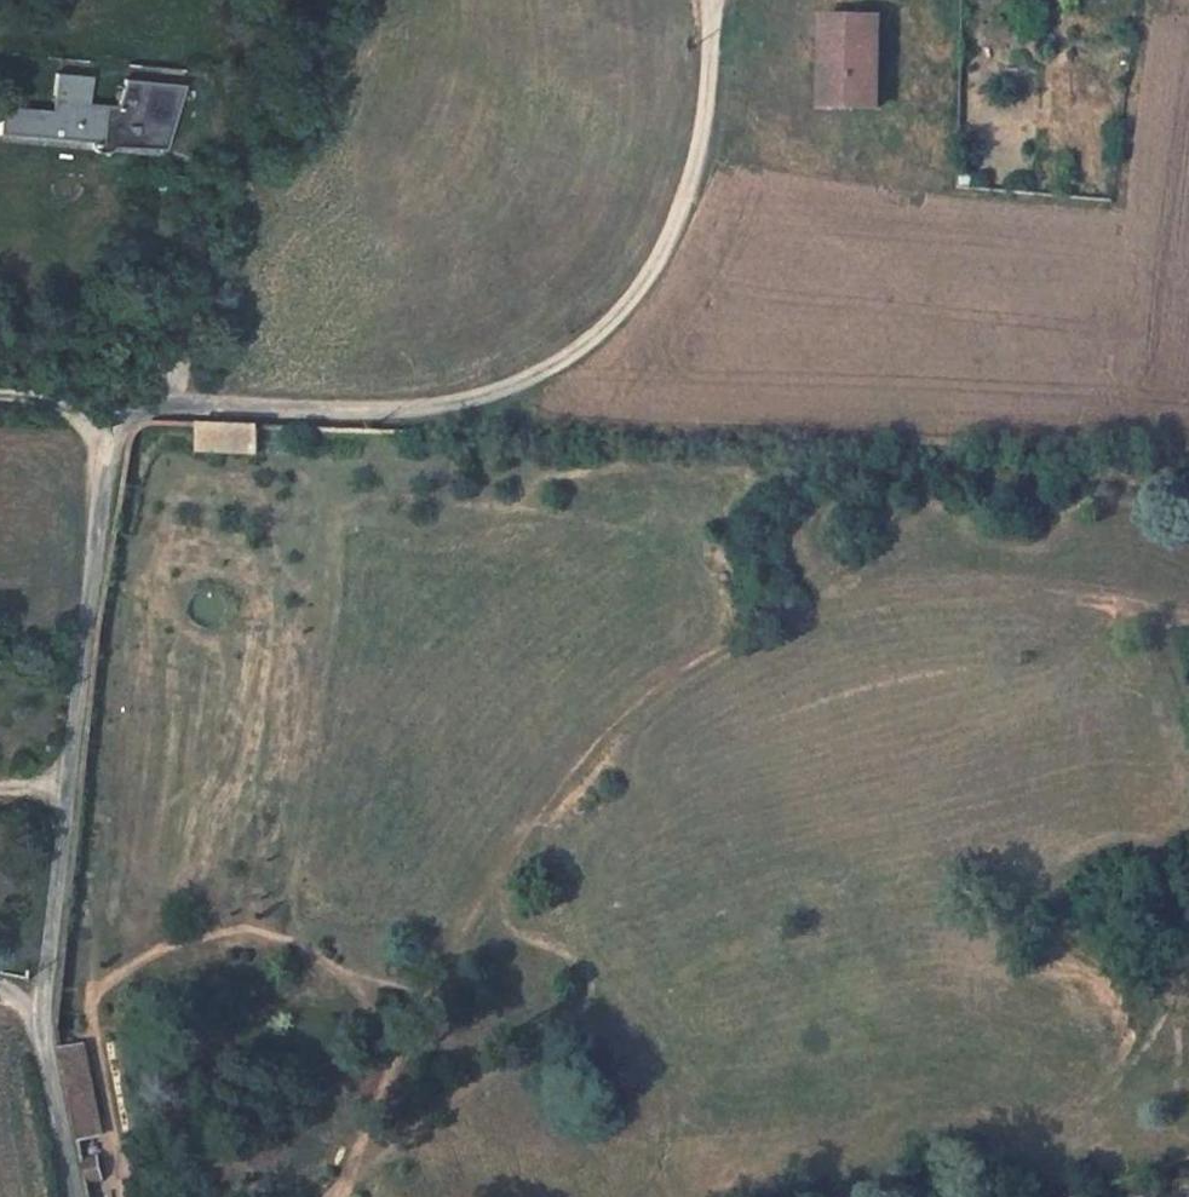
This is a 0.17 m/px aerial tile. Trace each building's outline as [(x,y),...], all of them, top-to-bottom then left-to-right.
[(822,44),(822,66),(834,66),(833,111),(880,111),(880,22),(823,21),(822,44)] [(95,151),(98,153),(102,154),(107,153),(111,152),(113,151),(114,149),(163,151),(185,72),(126,67),(117,106),(87,105),(91,63),(56,60),(52,112),(1,108),(0,126),(0,136),(89,143),(90,145),(92,149),(95,151)] [(822,66),(821,111),(833,111),(834,66),(822,66)] [(0,136),(0,144),(95,151),(92,149),(90,145),(89,143),(0,136)] [(258,428),(201,426),(199,452),(258,454),(258,453),(258,428)] [(58,1052),(76,1142),(101,1137),(85,1047),(58,1052)] [(80,1163),(85,1185),(101,1181),(97,1160),(80,1163)]
